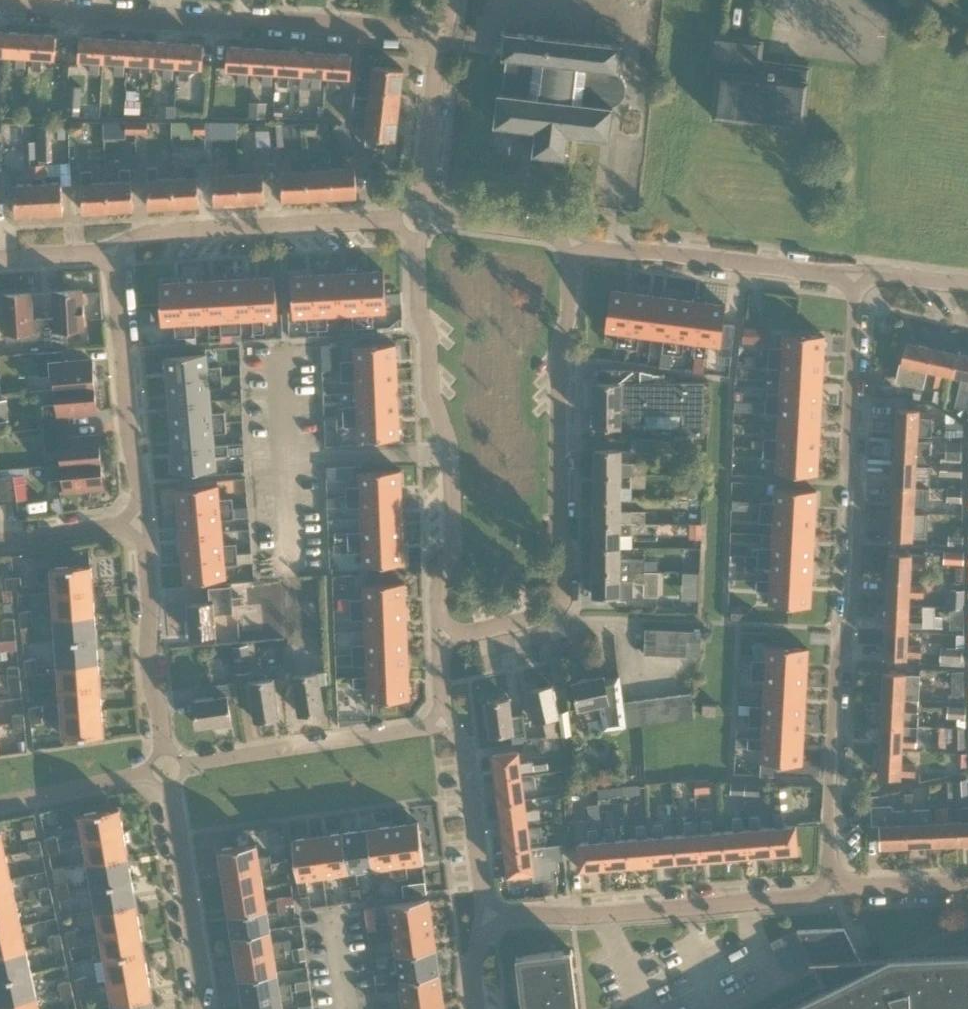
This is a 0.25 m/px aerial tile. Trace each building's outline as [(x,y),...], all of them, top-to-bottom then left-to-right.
[(626,91),(627,87),(626,81),(624,78),(621,74),(617,69),(620,44),(505,30),(501,56),(505,56),(501,91),(498,91),(494,124),(534,129),(532,153),(565,157),(568,133),(609,138),(613,104),(618,102),(624,95),(626,91)] [(26,56),(30,56),(31,33),(6,31),(5,54),(16,55),(16,68),(25,68),(26,56)] [(56,35),(31,33),(30,56),(34,56),(33,69),(41,70),(42,57),(55,58),(56,35)] [(712,117),(803,128),(810,66),(760,60),(762,41),(712,35),(708,70),(718,71),(712,117)] [(100,60),(103,60),(105,38),(80,36),(79,59),(92,60),(91,73),(99,73),(100,60)] [(124,62),(128,62),(129,39),(105,38),(103,60),(115,61),(115,74),(123,75),(124,62)] [(141,63),(153,64),(154,41),(129,39),(128,62),(133,63),(132,76),(140,76),(141,63)] [(173,65),(177,65),(179,42),(154,41),(153,64),(164,65),(163,78),(172,78),(173,65)] [(203,44),(179,42),(177,65),(182,65),(181,78),(189,79),(190,66),(202,67),(203,44)] [(248,70),(251,70),(253,47),(228,46),(227,68),(239,69),(238,82),(247,83),(248,70)] [(253,47),(251,70),(263,71),(262,96),(270,96),(272,72),(276,72),(277,49),(253,47)] [(288,73),(300,73),(302,51),(277,49),(276,72),(280,72),(279,85),(280,85),(287,85),(288,73)] [(327,52),(302,51),(300,73),(312,74),(311,88),(320,88),(321,75),(325,75),(327,52)] [(351,54),(327,52),(325,75),(328,75),(328,88),(336,89),(337,76),(350,77),(351,54)] [(372,71),(370,88),(401,92),(404,68),(373,65),(373,58),(362,57),(361,69),(372,71)] [(398,116),(401,92),(370,88),(369,97),(355,95),(354,105),(368,106),(367,112),(398,116)] [(136,100),(137,91),(126,90),(126,99),(136,100)] [(140,113),(141,100),(136,100),(126,99),(125,112),(140,113)] [(347,118),(348,103),(327,102),(327,116),(347,118)] [(175,116),(176,105),(158,105),(158,115),(175,116)] [(266,117),(266,106),(250,106),(250,116),(266,117)] [(398,116),(367,112),(366,116),(352,115),(351,124),(366,126),(364,135),(366,135),(365,144),(387,146),(387,138),(396,139),(398,116)] [(82,121),(70,121),(70,134),(82,134),(82,121)] [(126,121),(126,132),(136,132),(137,122),(126,121)] [(38,126),(38,160),(52,160),(51,122),(39,122),(39,126),(38,126)] [(137,122),(136,132),(147,132),(147,122),(137,122)] [(194,122),(194,132),(205,133),(205,122),(194,122)] [(301,133),(316,134),(317,122),(302,122),(301,133)] [(357,142),(343,122),(332,129),(346,149),(357,142)] [(256,135),(270,135),(269,123),(256,123),(256,135)] [(270,124),(271,145),(284,144),(283,124),(270,124)] [(510,135),(496,133),(495,149),(509,151),(510,135)] [(25,162),(36,162),(35,141),(24,141),(25,162)] [(344,167),(330,168),(332,197),(356,195),(355,166),(354,166),(353,155),(343,155),(344,167)] [(320,168),(305,169),(307,198),(332,197),(330,168),(329,156),(320,156),(320,168)] [(282,200),(307,198),(305,169),(291,170),(290,158),(281,159),(281,171),(280,171),(282,200)] [(239,202),(264,201),(263,171),(262,172),(261,160),(252,161),(253,172),(238,173),(239,202)] [(70,162),(60,163),(60,175),(61,182),(61,185),(71,184),(70,162)] [(214,204),(239,202),(238,173),(223,174),(223,162),(213,163),(213,175),(214,204)] [(46,176),(60,175),(60,163),(45,164),(46,176)] [(39,214),(36,164),(27,165),(28,177),(32,177),(32,183),(14,184),(16,215),(39,214)] [(45,164),(36,164),(39,214),(63,212),(61,185),(61,182),(43,183),(42,176),(46,176),(45,164)] [(187,176),(172,177),(173,206),(199,205),(197,176),(196,176),(195,164),(186,165),(187,176)] [(148,208),(173,206),(172,177),(157,178),(156,166),(147,167),(148,179),(147,179),(148,208)] [(121,180),(106,181),(108,210),(133,208),(131,180),(130,180),(129,168),(120,169),(121,180)] [(83,211),(108,210),(106,181),(91,182),(90,170),(82,171),(82,182),(81,182),(83,211)] [(374,326),(373,312),(386,312),(384,270),(360,271),(364,326),(374,326)] [(352,313),(353,327),(364,326),(360,271),(338,273),(340,314),(352,313)] [(315,274),(318,329),(328,328),(327,315),(340,314),(338,273),(315,274)] [(308,330),(318,329),(315,274),(291,275),(293,317),(307,316),(308,330)] [(253,319),(254,333),(265,332),(264,318),(277,318),(275,276),(251,278),(254,319),(253,319)] [(254,319),(251,278),(229,279),(232,334),(242,333),(241,320),(253,319),(254,319)] [(221,334),(232,334),(229,279),(206,280),(208,322),(221,321),(221,334)] [(208,322),(206,280),(183,281),(186,336),(196,336),(196,322),(208,322)] [(175,323),(176,337),(186,336),(183,281),(159,283),(161,324),(175,323)] [(56,317),(44,318),(45,345),(68,344),(67,329),(83,328),(82,315),(84,315),(84,306),(82,306),(81,289),(54,291),(56,317)] [(627,347),(634,292),(610,289),(605,331),(618,332),(616,346),(627,347)] [(3,311),(3,320),(5,320),(6,341),(22,340),(22,346),(45,345),(44,318),(32,318),(30,292),(4,294),(5,311),(3,311)] [(627,347),(637,348),(638,335),(651,337),(656,295),(634,292),(627,347)] [(672,353),(679,299),(656,295),(651,337),(663,338),(662,352),(672,353)] [(684,341),(695,343),(696,343),(702,302),(679,299),(672,353),(682,355),(684,341)] [(693,356),(704,358),(706,344),(719,345),(720,346),(725,305),(702,302),(696,343),(695,343),(693,356)] [(159,305),(143,306),(143,318),(159,317),(159,305)] [(719,345),(718,354),(731,356),(735,325),(723,323),(721,346),(720,346),(719,345)] [(745,325),(744,341),(756,342),(757,326),(745,325)] [(768,356),(823,359),(825,335),(783,333),(782,347),(769,346),(768,356)] [(926,369),(931,347),(906,342),(901,364),(900,363),(896,380),(922,386),(926,369)] [(397,368),(396,344),(354,346),(355,359),(341,360),(342,370),(397,368)] [(942,372),(951,374),(956,353),(931,347),(926,369),(931,370),(928,384),(939,386),(942,372)] [(92,360),(64,362),(63,350),(24,353),(25,367),(39,366),(40,375),(55,374),(56,389),(94,385),(92,360)] [(222,376),(221,365),(207,367),(206,353),(165,357),(167,381),(222,376)] [(956,353),(951,374),(961,377),(954,406),(967,409),(967,356),(956,353)] [(746,356),(745,365),(765,366),(766,356),(746,356)] [(781,367),(781,380),(822,382),(823,359),(768,356),(768,367),(781,367)] [(332,358),(323,359),(324,369),(333,369),(332,358)] [(596,372),(596,381),(595,381),(595,426),(620,426),(620,423),(644,423),(645,413),(674,413),(683,414),(682,435),(693,435),(703,435),(704,383),(664,382),(664,373),(652,373),(641,370),(634,369),(600,368),(596,365),(592,369),(596,372)] [(356,392),(398,391),(397,368),(342,370),(342,380),(356,380),(356,392)] [(209,387),(223,386),(222,376),(167,381),(169,403),(210,400),(209,387)] [(822,382),(781,380),(780,392),(766,392),(766,402),(821,405),(822,382)] [(97,411),(94,385),(56,389),(57,404),(42,405),(44,428),(70,425),(69,414),(97,411)] [(919,399),(922,387),(915,386),(913,398),(919,399)] [(356,392),(357,405),(343,405),(343,416),(398,413),(398,391),(356,392)] [(225,411),(211,412),(210,400),(169,403),(171,426),(226,421),(225,411)] [(735,401),(735,410),(747,411),(747,402),(735,401)] [(765,412),(779,413),(778,425),(820,428),(821,405),(766,402),(765,412)] [(918,411),(918,409),(897,408),(895,434),(917,435),(932,436),(933,413),(932,413),(932,412),(918,411)] [(357,425),(358,439),(399,437),(398,413),(343,416),(344,426),(357,425)] [(337,416),(325,416),(326,429),(338,429),(337,416)] [(226,421),(171,426),(173,449),(214,445),(214,444),(213,433),(227,431),(226,421)] [(61,449),(63,464),(101,461),(99,435),(71,437),(70,425),(44,428),(46,451),(61,449)] [(764,437),(763,447),(818,450),(820,428),(778,425),(778,438),(764,437)] [(895,434),(894,459),(916,459),(930,460),(931,441),(917,440),(917,435),(895,434)] [(693,435),(682,435),(674,435),(674,449),(692,449),(693,435)] [(656,437),(631,437),(631,450),(656,450),(656,437)] [(946,441),(946,458),(961,458),(962,441),(946,441)] [(243,442),(228,443),(229,454),(229,455),(244,454),(243,442)] [(175,473),(216,469),(215,455),(229,454),(228,443),(214,444),(214,445),(173,449),(175,473)] [(817,474),(818,450),(763,447),(763,458),(776,458),(776,472),(817,474)] [(621,472),(630,472),(645,472),(646,462),(621,462),(621,450),(595,449),(594,471),(621,472)] [(893,485),(929,486),(930,467),(916,466),(916,459),(894,459),(893,485)] [(962,460),(951,459),(950,473),(961,473),(962,460)] [(103,487),(101,461),(63,464),(64,479),(49,480),(50,491),(103,487)] [(14,475),(28,474),(27,467),(0,469),(1,476),(14,474),(14,475)] [(327,467),(328,477),(340,477),(339,467),(327,467)] [(360,485),(346,485),(346,496),(402,494),(401,470),(359,471),(360,485)] [(594,495),(620,496),(621,472),(594,471),(594,495)] [(645,487),(645,472),(630,472),(630,487),(645,487)] [(14,474),(1,476),(5,502),(18,500),(15,483),(14,475),(14,474)] [(26,482),(15,483),(18,500),(28,498),(26,482)] [(232,497),(219,498),(218,485),(176,488),(179,512),(233,507),(232,497)] [(893,485),(891,510),(913,511),(914,507),(928,507),(929,486),(893,485)] [(760,501),(760,511),(815,514),(816,490),(775,488),(774,501),(760,501)] [(946,500),(961,501),(961,489),(947,489),(946,500)] [(361,518),(402,517),(402,494),(346,496),(347,506),(360,506),(361,518)] [(594,495),(594,519),(645,520),(645,510),(620,510),(620,496),(594,495)] [(58,513),(63,512),(61,496),(54,497),(54,501),(50,502),(52,512),(58,511),(58,513)] [(340,497),(328,497),(328,507),(340,507),(340,497)] [(248,506),(234,507),(235,517),(248,516),(248,506)] [(181,535),(222,531),(221,519),(234,518),(233,507),(179,512),(181,535)] [(913,511),(891,510),(890,537),(912,538),(912,537),(927,538),(928,513),(913,512),(913,511)] [(814,537),(815,514),(760,511),(759,521),(773,522),(772,534),(814,537)] [(697,522),(697,514),(687,514),(687,522),(697,522)] [(361,531),(348,531),(348,541),(403,539),(402,517),(361,518),(361,531)] [(594,519),(593,543),(620,544),(632,544),(632,535),(635,535),(635,539),(658,540),(658,523),(645,523),(645,520),(594,519)] [(690,524),(690,536),(701,536),(701,524),(690,524)] [(183,558),(237,553),(237,543),(223,544),(222,531),(181,535),(183,558)] [(336,533),(336,541),(348,541),(348,533),(336,533)] [(758,556),(813,559),(814,537),(772,534),(772,547),(758,546),(758,556)] [(948,544),(962,545),(963,535),(949,535),(948,544)] [(362,551),(363,565),(404,563),(403,539),(348,541),(349,552),(362,551)] [(348,541),(334,542),(334,552),(349,552),(348,541)] [(620,558),(620,544),(593,543),(593,567),(644,567),(644,559),(620,558)] [(944,563),(951,563),(952,551),(944,550),(944,563)] [(237,553),(183,558),(185,581),(226,578),(225,564),(238,563),(237,553)] [(889,553),(888,578),(910,579),(910,567),(924,568),(925,556),(911,555),(911,554),(889,553)] [(737,556),(737,567),(753,568),(753,557),(737,556)] [(770,579),(770,580),(811,582),(813,559),(758,556),(757,567),(771,567),(770,579)] [(53,591),(93,588),(91,564),(51,567),(53,591)] [(644,567),(593,567),(592,594),(617,595),(617,600),(632,600),(632,582),(643,583),(643,595),(658,595),(658,571),(644,571),(644,567)] [(14,588),(13,576),(5,577),(7,589),(14,588)] [(21,576),(13,576),(14,588),(22,588),(21,576)] [(770,580),(770,579),(756,578),(756,589),(769,590),(769,604),(810,606),(811,582),(770,580)] [(888,578),(887,604),(909,605),(909,596),(923,596),(923,585),(909,585),(910,579),(888,578)] [(363,584),(364,598),(350,598),(351,609),(406,606),(405,582),(363,584)] [(188,603),(191,635),(215,633),(213,613),(232,611),(231,605),(242,604),(241,596),(231,597),(230,586),(209,588),(210,601),(188,603)] [(93,588),(53,591),(54,615),(95,612),(93,588)] [(952,596),(952,607),(963,607),(964,589),(949,588),(948,596),(952,596)] [(289,605),(290,629),(303,628),(301,604),(289,605)] [(908,615),(909,605),(887,604),(885,629),(907,630),(908,626),(922,626),(922,616),(908,615)] [(365,631),(407,629),(406,606),(351,609),(351,619),(365,618),(365,631)] [(934,627),(935,607),(923,606),(922,616),(922,626),(934,627)] [(20,619),(32,618),(32,610),(20,611),(20,619)] [(951,610),(951,619),(963,619),(963,610),(951,610)] [(56,639),(96,636),(95,612),(54,615),(56,639)] [(3,619),(3,627),(15,625),(14,618),(3,619)] [(20,619),(21,627),(33,625),(32,618),(20,619)] [(15,625),(3,627),(4,634),(16,633),(15,625)] [(365,631),(366,643),(352,644),(352,654),(408,652),(407,629),(365,631)] [(644,653),(654,654),(656,629),(645,629),(644,653)] [(667,630),(656,629),(654,654),(665,654),(667,630)] [(907,630),(885,629),(884,656),(906,657),(906,655),(920,656),(921,645),(907,644),(907,630)] [(665,654),(672,655),(677,655),(678,630),(667,630),(665,654)] [(690,631),(678,630),(677,655),(689,655),(690,631)] [(701,631),(690,631),(689,655),(700,656),(701,631)] [(56,639),(58,663),(98,660),(96,636),(56,639)] [(248,645),(234,648),(237,670),(251,668),(248,645)] [(766,659),(752,659),(752,669),(807,672),(808,648),(767,646),(766,659)] [(939,659),(959,660),(960,648),(940,647),(939,659)] [(367,676),(408,675),(408,652),(352,654),(353,664),(366,664),(367,676)] [(323,709),(317,671),(312,672),(309,654),(296,656),(299,674),(293,675),(299,713),(323,709)] [(25,667),(37,666),(36,658),(24,659),(25,667)] [(100,684),(98,660),(58,663),(60,687),(100,684)] [(7,666),(8,674),(20,673),(19,665),(7,666)] [(25,667),(26,675),(38,673),(37,666),(25,667)] [(751,679),(765,680),(764,692),(806,695),(807,672),(752,669),(751,679)] [(952,683),(965,683),(964,671),(952,671),(952,683)] [(883,672),(882,697),(904,698),(904,699),(919,699),(920,676),(905,675),(905,673),(883,672)] [(22,691),(20,673),(8,674),(10,692),(22,691)] [(354,687),(367,687),(368,700),(409,699),(408,675),(367,676),(353,676),(354,687)] [(604,729),(625,725),(619,675),(605,678),(604,675),(573,681),(578,708),(599,704),(604,729)] [(274,677),(249,681),(255,720),(279,716),(274,677)] [(227,695),(237,693),(236,682),(214,685),(216,696),(194,700),(198,726),(202,726),(203,728),(212,727),(212,724),(231,721),(227,695)] [(60,687),(61,711),(62,711),(102,708),(100,684),(60,687)] [(570,734),(567,710),(557,713),(552,686),(528,691),(534,720),(543,718),(547,737),(570,734)] [(750,704),(749,714),(804,717),(806,695),(764,692),(763,705),(750,704)] [(690,693),(679,694),(682,717),(682,719),(693,717),(690,693)] [(682,719),(682,717),(679,694),(668,696),(671,720),(682,719)] [(656,697),(659,720),(660,722),(671,720),(668,696),(656,697)] [(656,697),(644,699),(648,724),(660,722),(659,720),(656,697)] [(882,697),(881,723),(918,725),(919,699),(904,699),(904,698),(882,697)] [(520,736),(521,740),(526,739),(523,714),(510,716),(508,698),(487,700),(491,734),(511,732),(511,737),(520,736)] [(634,701),(637,722),(637,725),(648,724),(644,699),(634,701)] [(637,725),(637,722),(634,701),(623,702),(627,727),(637,725)] [(701,715),(717,716),(717,704),(701,703),(701,715)] [(30,715),(42,713),(41,706),(29,707),(30,715)] [(947,717),(965,718),(965,707),(947,706),(947,717)] [(104,734),(102,708),(62,711),(61,711),(63,737),(104,734)] [(13,722),(25,721),(24,713),(12,714),(13,722)] [(30,715),(31,722),(43,721),(42,713),(30,715)] [(804,717),(749,714),(749,725),(762,725),(762,737),(762,738),(803,740),(804,717)] [(13,722),(14,730),(26,729),(25,721),(13,722)] [(881,723),(880,749),(902,750),(902,745),(917,746),(918,725),(881,723)] [(951,748),(964,747),(964,727),(951,727),(951,748)] [(748,747),(761,748),(760,762),(802,764),(803,740),(762,738),(762,737),(748,737),(748,747)] [(901,764),(902,750),(880,749),(878,775),(900,776),(900,774),(914,775),(915,764),(901,764)] [(493,754),(496,778),(521,775),(520,770),(534,769),(533,760),(520,762),(518,751),(493,754)] [(965,753),(957,753),(957,765),(965,765),(965,753)] [(547,757),(533,759),(533,760),(534,769),(549,767),(547,757)] [(496,778),(498,802),(524,799),(523,788),(536,786),(534,777),(521,779),(521,775),(496,778)] [(955,779),(955,794),(966,794),(966,779),(955,779)] [(952,781),(943,781),(944,796),(952,796),(952,781)] [(730,782),(730,792),(744,793),(744,783),(730,782)] [(760,794),(760,784),(744,783),(744,793),(760,794)] [(640,785),(624,786),(624,794),(640,793),(640,785)] [(768,787),(770,811),(791,809),(789,785),(768,787)] [(905,805),(912,804),(912,792),(904,792),(905,805)] [(526,809),(524,799),(498,802),(501,826),(527,823),(527,818),(539,817),(538,808),(526,809)] [(598,803),(588,804),(590,829),(597,828),(600,828),(598,803)] [(906,845),(905,823),(904,809),(892,810),(891,804),(870,805),(871,824),(879,824),(880,846),(906,845)] [(967,842),(967,806),(960,806),(961,820),(955,821),(956,842),(967,842)] [(84,838),(124,831),(120,807),(80,814),(84,838)] [(931,843),(956,842),(955,821),(947,821),(947,807),(935,807),(936,821),(930,822),(931,843)] [(929,808),(904,809),(905,823),(906,845),(931,843),(930,822),(929,808)] [(771,827),(773,853),(798,851),(795,825),(784,826),(783,813),(774,814),(775,826),(771,827)] [(749,855),(773,853),(771,827),(760,828),(759,815),(750,816),(751,828),(747,829),(749,855)] [(733,817),(734,830),(722,831),(725,857),(749,855),(747,829),(743,829),(741,816),(733,817)] [(25,829),(35,827),(33,817),(23,820),(25,829)] [(712,832),(711,819),(702,820),(703,832),(698,833),(700,859),(725,857),(722,831),(712,832)] [(693,820),(684,821),(685,834),(674,835),(676,861),(700,859),(698,833),(694,833),(693,820)] [(424,863),(418,822),(392,825),(400,878),(408,877),(406,865),(424,863)] [(501,826),(504,850),(530,847),(529,836),(542,835),(541,825),(528,827),(527,823),(501,826)] [(662,823),(653,824),(655,836),(650,837),(652,863),(676,861),(674,835),(663,836),(662,823)] [(650,837),(646,837),(645,824),(636,825),(637,838),(626,839),(628,865),(652,863),(650,837)] [(367,829),(373,870),(390,867),(391,879),(400,878),(392,825),(367,829)] [(626,839),(615,840),(614,827),(605,828),(606,841),(602,841),(604,867),(628,865),(626,839)] [(597,828),(590,829),(588,829),(589,842),(577,843),(579,869),(604,867),(602,841),(598,841),(597,828)] [(367,829),(342,832),(350,885),(358,884),(356,872),(373,870),(367,829)] [(124,831),(84,838),(88,861),(128,855),(124,831)] [(342,832),(318,836),(323,877),(340,874),(341,886),(350,885),(342,832)] [(46,837),(47,845),(59,843),(57,835),(46,837)] [(307,879),(323,877),(318,836),(292,839),(297,880),(298,880),(299,892),(308,891),(307,879)] [(28,842),(30,850),(42,847),(40,839),(28,842)] [(218,849),(222,871),(272,863),(270,854),(259,856),(257,842),(218,849)] [(59,843),(47,845),(49,853),(61,850),(59,843)] [(504,850),(507,875),(533,871),(534,880),(554,877),(553,869),(560,868),(559,859),(563,859),(561,843),(530,847),(504,850)] [(43,855),(42,847),(30,850),(32,857),(43,855)] [(11,877),(6,854),(0,855),(0,880),(11,877)] [(132,878),(128,855),(88,861),(92,885),(132,878)] [(273,871),(272,863),(222,871),(225,892),(264,886),(262,873),(273,871)] [(0,880),(0,904),(16,901),(11,877),(0,880)] [(96,909),(136,902),(132,878),(92,885),(96,909)] [(402,884),(404,895),(427,892),(426,881),(402,884)] [(56,884),(57,892),(69,889),(67,882),(56,884)] [(38,889),(40,896),(52,894),(50,886),(38,889)] [(279,905),(277,897),(266,899),(264,886),(225,892),(229,913),(279,905)] [(351,889),(353,901),(361,900),(359,888),(351,889)] [(71,897),(69,889),(57,892),(59,899),(71,897)] [(54,901),(52,894),(40,896),(42,904),(54,901)] [(279,905),(288,904),(287,895),(277,897),(279,905)] [(302,908),(311,907),(309,895),(301,896),(302,908)] [(379,923),(380,931),(432,924),(429,898),(388,904),(390,921),(379,923)] [(21,925),(16,901),(0,904),(0,929),(21,925)] [(100,933),(140,926),(136,902),(96,909),(100,933)] [(279,905),(229,913),(232,935),(271,929),(269,916),(280,914),(279,905)] [(368,931),(377,930),(374,906),(365,907),(368,931)] [(436,949),(432,924),(380,931),(381,940),(393,938),(395,955),(436,949)] [(0,929),(0,954),(26,948),(21,925),(0,929)] [(140,926),(100,933),(104,957),(144,950),(140,926)] [(860,959),(844,928),(797,930),(812,960),(810,961),(810,962),(813,962),(827,989),(786,1008),(967,1008),(967,954),(860,959)] [(66,931),(68,939),(79,936),(78,929),(66,931)] [(284,940),(273,941),(271,929),(232,935),(236,956),(286,948),(284,940)] [(786,967),(802,960),(790,932),(774,939),(786,967)] [(50,943),(62,941),(60,933),(49,936),(50,943)] [(378,945),(377,933),(369,934),(370,946),(378,945)] [(81,944),(79,936),(68,939),(69,946),(81,944)] [(50,943),(50,951),(64,948),(62,941),(50,943)] [(305,947),(295,948),(296,960),(306,958),(305,947)] [(31,972),(26,948),(0,954),(0,979),(31,972)] [(236,956),(239,977),(277,971),(275,958),(287,957),(286,948),(236,956)] [(386,973),(387,981),(439,974),(436,949),(395,955),(397,971),(386,973)] [(575,979),(571,949),(523,955),(516,955),(522,1008),(579,1008),(575,979)] [(148,973),(144,950),(104,957),(108,979),(108,980),(148,973)] [(279,984),(277,971),(239,977),(242,999),(292,991),(291,982),(279,984)] [(31,972),(0,979),(0,1003),(37,995),(33,979),(31,972)] [(108,980),(112,1004),(152,997),(148,973),(108,980)] [(443,999),(439,974),(387,981),(388,990),(400,988),(402,1005),(443,999)] [(78,986),(90,984),(88,976),(76,978),(78,986)] [(60,990),(72,988),(71,980),(59,983),(60,990)] [(309,981),(295,983),(296,990),(310,988),(309,981)] [(387,982),(376,984),(377,991),(388,990),(387,982)] [(78,986),(79,993),(91,991),(90,984),(78,986)] [(72,988),(60,990),(62,998),(74,995),(72,988)] [(292,991),(242,999),(244,1008),(283,1008),(282,1001),(294,999),(292,991)] [(37,995),(0,1003),(0,1008),(39,1008),(37,995)] [(152,997),(112,1004),(113,1008),(154,1008),(152,997)] [(313,1008),(311,997),(298,999),(299,1008),(311,1008),(313,1008)] [(443,999),(402,1005),(403,1008),(444,1008),(443,999)]
